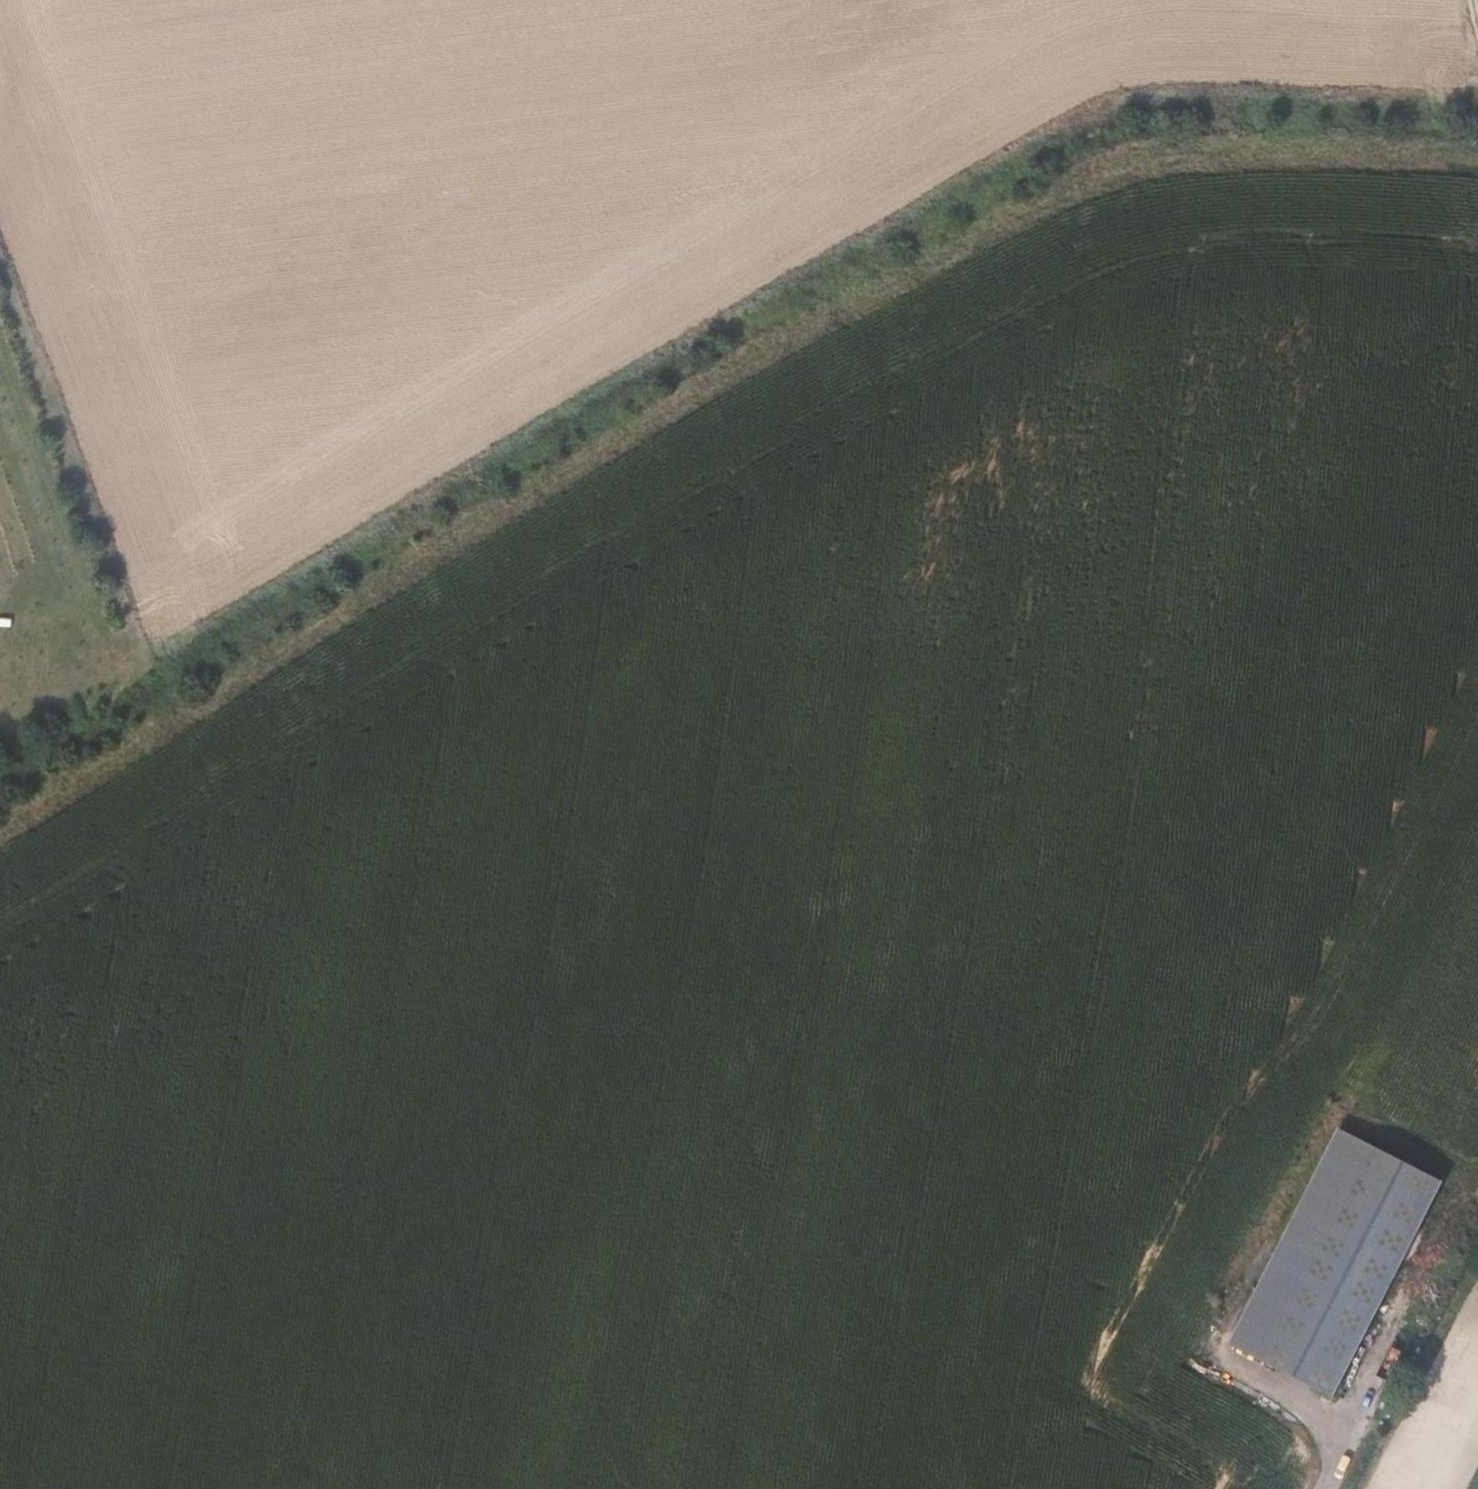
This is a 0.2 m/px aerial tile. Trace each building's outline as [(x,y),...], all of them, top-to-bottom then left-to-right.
[(1342,1128),(1232,1346),(1333,1397),(1443,1178),(1342,1128)]
